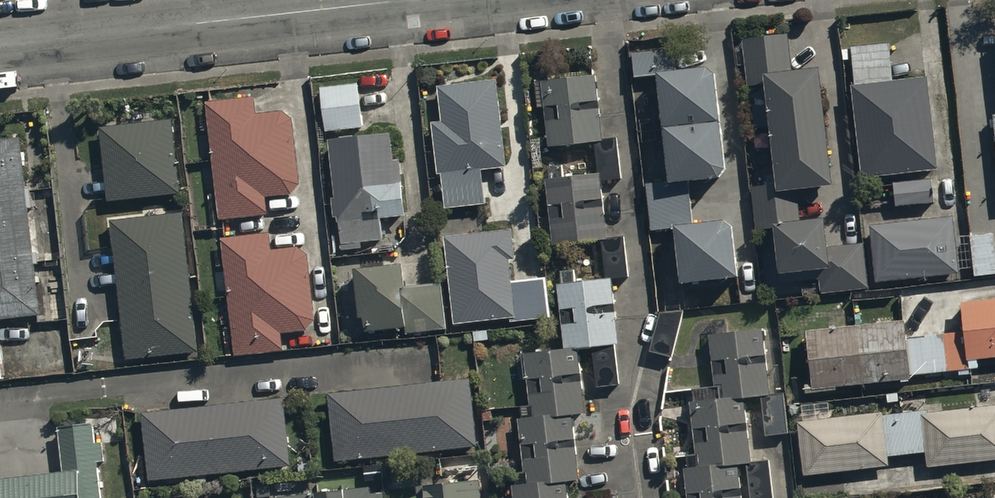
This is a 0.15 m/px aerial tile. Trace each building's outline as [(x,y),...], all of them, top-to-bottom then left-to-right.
[(802,221),(800,199),(837,195),(823,76),(795,80),(790,39),(745,44),(750,91),(768,89),(780,189),(753,192),(758,233),(778,231),(783,282),(821,278),(823,298),(870,292),(865,248),(832,251),(828,219),(802,221)] [(929,72),(853,80),(863,173),(939,165),(929,72)] [(654,236),(678,233),(685,293),(742,286),(735,223),(694,227),(690,190),(731,186),(718,75),(662,81),(673,185),(649,187),(654,236)] [(365,123),(359,80),(321,84),(327,128),(365,123)] [(544,85),(551,151),(596,146),(606,146),(605,141),(598,80),(544,85)] [(440,90),(444,126),(434,127),(440,178),(443,178),(447,212),(488,208),(484,173),(508,170),(499,84),(440,90)] [(257,100),(208,105),(222,223),(270,217),(268,200),(294,197),(303,187),(296,121),(284,114),(259,117),(257,100)] [(173,115),(101,124),(109,199),(182,190),(173,115)] [(394,138),(332,146),(342,230),(404,222),(394,138)] [(596,146),(597,169),(601,169),(602,178),(622,177),(619,140),(605,141),(606,146),(596,146)] [(43,318),(23,142),(0,145),(0,323),(43,318)] [(933,176),(894,180),(896,203),(935,199),(933,176)] [(549,184),(556,250),(609,244),(602,179),(549,184)] [(954,213),(870,222),(876,279),(960,270),(954,213)] [(200,355),(185,216),(113,224),(128,363),(200,355)] [(972,231),(975,272),(994,271),(994,242),(994,230),(972,231)] [(456,328),(513,322),(513,325),(552,321),(547,282),(514,286),(512,264),(517,263),(514,233),(447,241),(456,328)] [(272,236),(224,242),(237,359),(285,354),(283,337),(309,334),(318,324),(311,258),(299,251),(274,254),(272,236)] [(443,286),(409,290),(407,272),(359,278),(366,337),(407,333),(408,337),(448,332),(443,286)] [(528,489),(514,490),(515,497),(570,497),(568,486),(582,485),(575,419),(587,418),(580,353),(621,348),(613,283),(559,289),(567,352),(526,357),(533,421),(521,423),(528,489)] [(966,336),(908,342),(906,326),(810,337),(816,394),(913,384),(912,379),(981,372),(980,365),(994,363),(994,304),(963,308),(966,336)] [(684,307),(660,308),(651,349),(673,354),(684,307)] [(718,404),(693,407),(700,472),(687,473),(689,497),(743,497),(740,470),(748,469),(752,497),(774,497),(771,464),(753,465),(746,402),(763,400),(767,440),(791,438),(786,397),(772,398),(765,334),(711,340),(718,404)] [(329,396),(336,463),(479,448),(472,381),(329,396)] [(146,416),(153,479),(290,463),(282,400),(146,416)] [(885,420),(884,417),(799,427),(806,480),(891,470),(890,461),(927,456),(929,473),(994,465),(994,410),(930,418),(929,414),(885,420)] [(100,428),(59,432),(63,477),(0,484),(0,497),(107,497),(100,428)] [(274,493),(274,497),(386,497),(385,489),(370,490),(370,480),(345,483),(345,479),(316,481),(317,489),(274,493)] [(483,485),(428,490),(428,497),(484,497),(483,485)]
